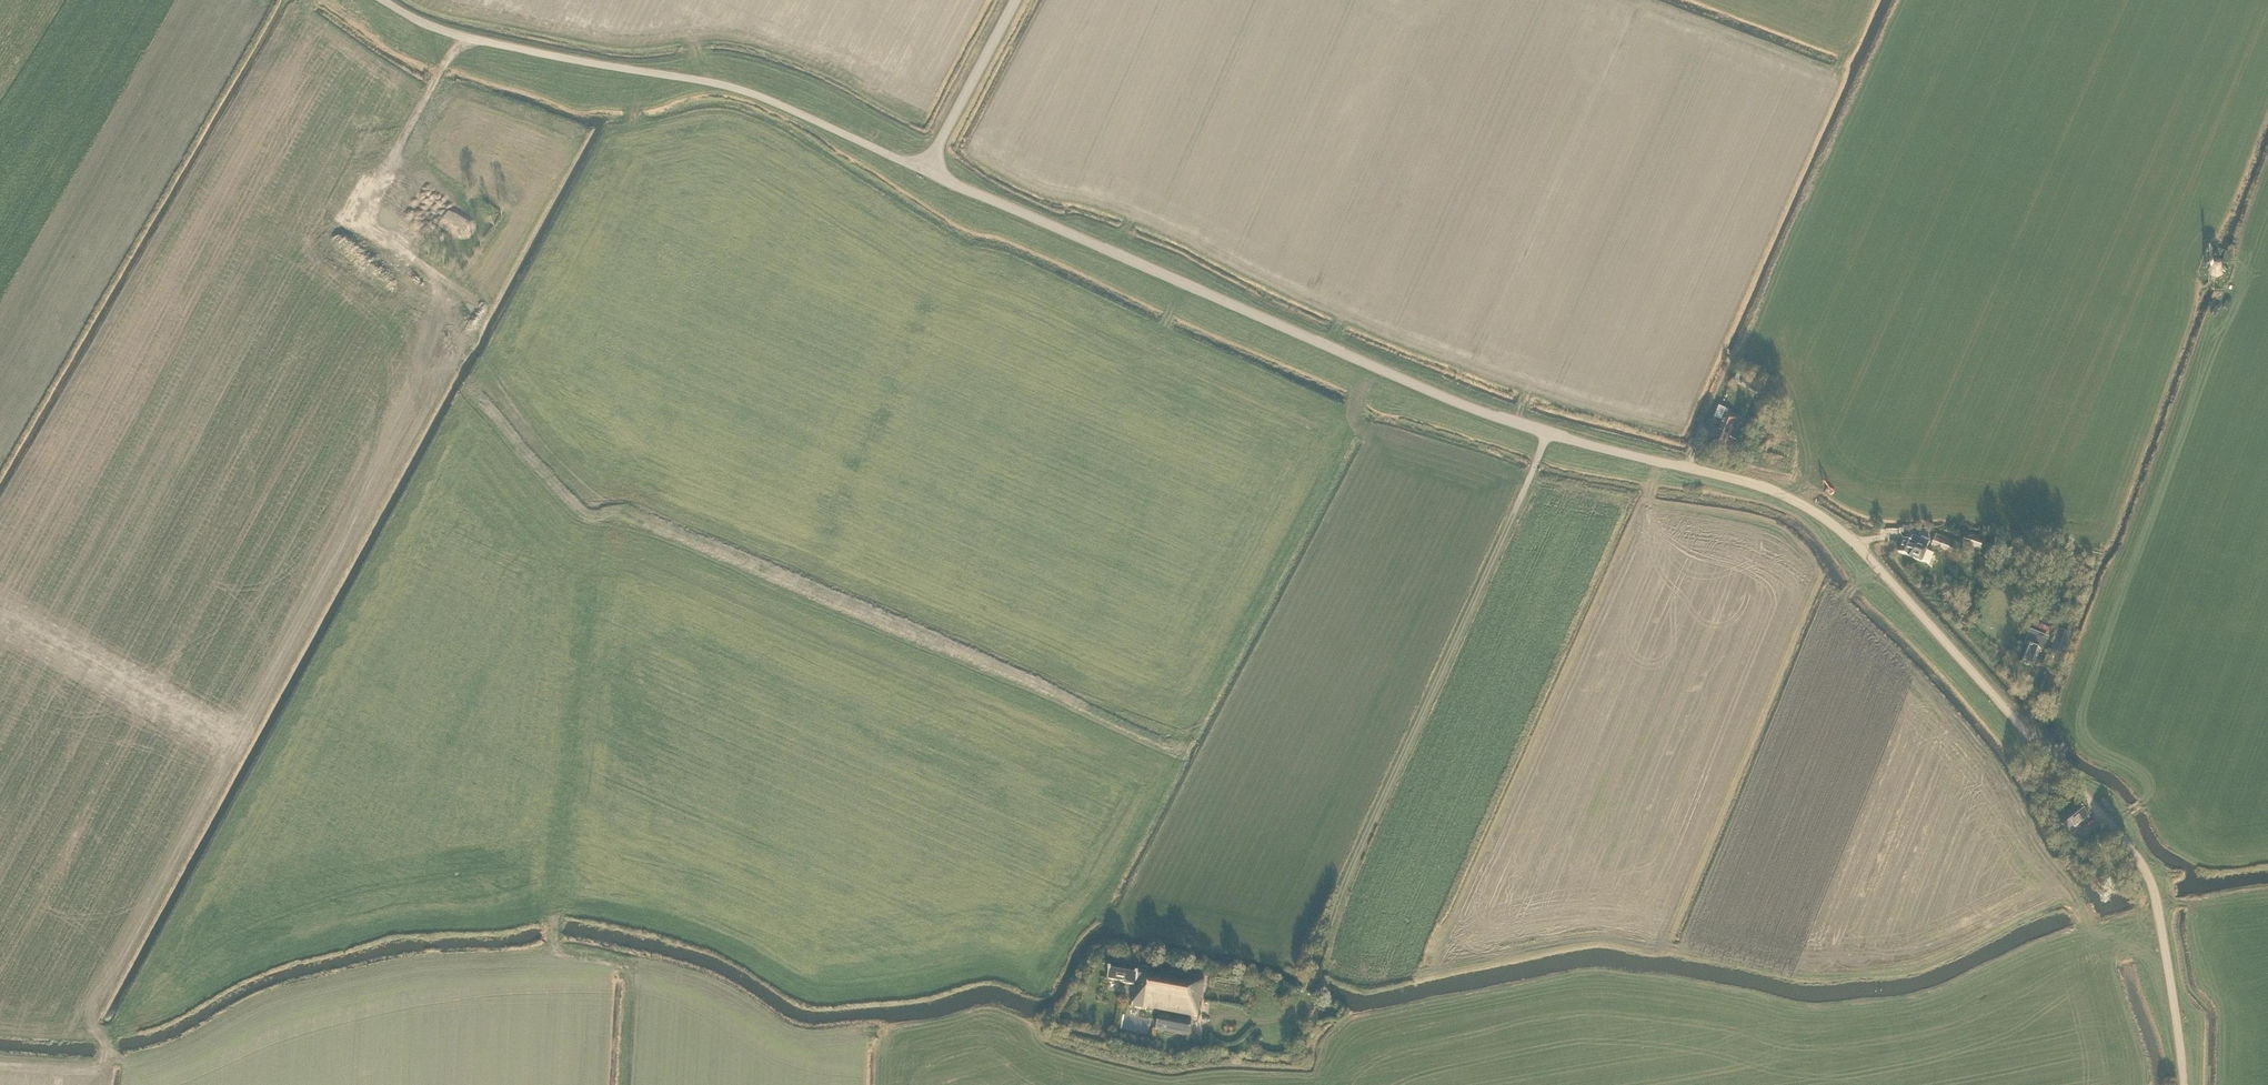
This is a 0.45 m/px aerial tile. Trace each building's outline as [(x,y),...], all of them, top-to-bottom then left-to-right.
[(447,243),(469,209),(454,199),(432,233),(447,243)] [(2224,269),(2222,265),(2222,264),(2217,263),(2217,262),(2216,262),(2216,263),(2212,265),(2211,265),(2210,270),(2209,270),(2210,271),(2212,275),(2212,276),(2217,277),(2222,275),(2223,275),(2224,270),(2224,269)] [(1738,382),(1742,374),(1737,372),(1734,380),(1738,382)] [(1756,392),(1760,385),(1756,383),(1755,385),(1743,378),(1741,383),(1756,392)] [(1775,395),(1766,390),(1761,396),(1771,402),(1775,395)] [(1728,411),(1719,407),(1715,418),(1722,421),(1711,445),(1730,453),(1736,440),(1729,437),(1737,420),(1726,415),(1728,411)] [(1984,539),(1966,533),(1963,542),(1981,548),(1984,539)] [(1961,544),(1936,534),(1932,545),(1957,555),(1961,544)] [(1916,538),(1914,543),(1904,539),(1898,553),(1929,565),(1933,554),(1926,551),(1930,541),(1922,538),(1921,540),(1916,538)] [(2043,564),(2045,558),(2041,557),(2041,556),(2037,554),(2034,561),(2043,564)] [(2028,625),(2039,629),(2048,633),(2052,622),(2032,614),(2028,625)] [(2020,664),(2032,669),(2041,648),(2042,648),(2047,638),(2031,631),(2025,644),(2027,645),(2020,664)] [(2043,667),(2056,672),(2062,655),(2069,637),(2058,632),(2051,651),(2049,650),(2043,667)] [(2057,821),(2062,827),(2057,831),(2063,839),(2068,835),(2088,819),(2077,805),(2057,821)] [(2075,860),(2085,852),(2079,845),(2069,853),(2075,860)] [(1156,1030),(1188,1036),(1191,1019),(1197,1020),(1204,977),(1139,966),(1139,968),(1110,963),(1107,979),(1123,982),(1123,983),(1136,986),(1132,1007),(1146,1009),(1145,1010),(1160,1013),(1156,1030)] [(1151,1030),(1153,1016),(1125,1013),(1124,1027),(1151,1030)]
